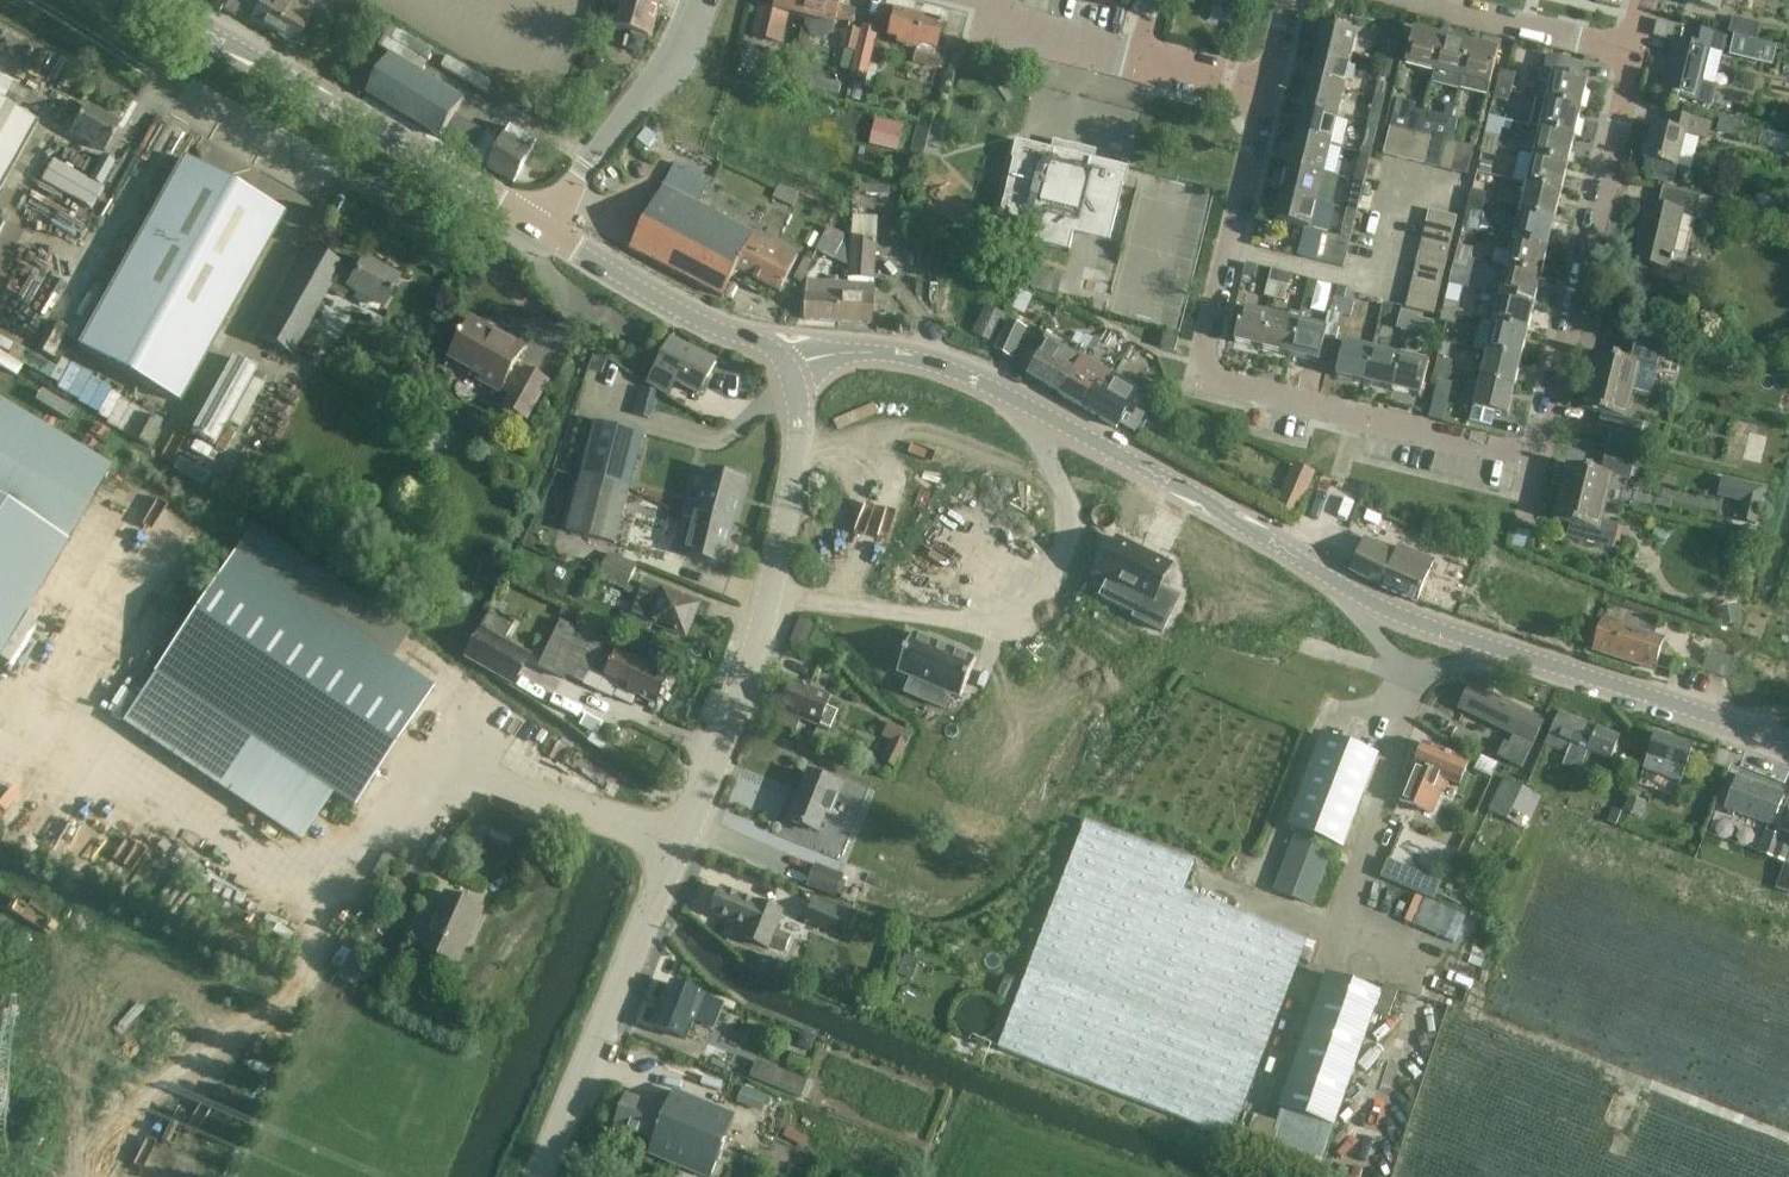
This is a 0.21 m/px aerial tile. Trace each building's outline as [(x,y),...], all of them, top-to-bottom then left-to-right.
[(245,0),(229,0),(222,12),(233,19),(245,0)] [(309,18),(289,7),(291,2),(287,0),(263,0),(250,23),(293,47),(309,18)] [(614,29),(650,39),(661,0),(623,0),(614,29)] [(810,0),(777,0),(774,11),(757,7),(751,38),(780,45),(786,16),(805,21),(810,0)] [(805,21),(807,21),(805,29),(809,36),(823,40),(831,35),(833,27),(835,28),(836,23),(852,26),(856,12),(838,7),(840,0),(810,0),(805,21)] [(1683,3),(1718,11),(1721,0),(1684,0),(1683,3)] [(879,12),(876,25),(890,28),(887,40),(897,43),(896,46),(916,51),(915,55),(914,58),(912,63),(938,69),(942,52),(937,51),(943,24),(895,13),(894,15),(893,15),(879,12)] [(1732,35),(1732,36),(1757,42),(1760,25),(1732,18),(1728,34),(1732,35)] [(1319,53),(1351,60),(1357,34),(1325,26),(1319,53)] [(861,33),(856,54),(858,54),(870,57),(877,31),(875,30),(863,28),(862,28),(861,33)] [(1721,54),(1725,38),(1687,29),(1683,42),(1673,40),(1660,92),(1710,104),(1715,84),(1701,81),(1709,51),(1721,54)] [(855,54),(861,33),(846,30),(841,50),(855,54)] [(1432,73),(1441,38),(1413,31),(1404,66),(1432,73)] [(1728,52),(1727,55),(1771,66),(1776,47),(1758,42),(1757,42),(1732,36),(1728,52)] [(1461,79),(1470,45),(1441,38),(1432,73),(1461,79)] [(1380,67),(1390,70),(1396,44),(1386,42),(1380,67)] [(1470,45),(1461,79),(1459,90),(1486,97),(1489,86),(1490,86),(1498,51),(1470,45)] [(1344,88),(1351,60),(1319,53),(1312,80),(1344,88)] [(468,158),(484,135),(455,117),(464,101),(389,56),(365,95),(468,158)] [(1384,98),(1390,70),(1380,67),(1373,96),(1384,98)] [(1544,100),(1581,109),(1588,82),(1540,70),(1537,83),(1547,85),(1544,100)] [(1495,88),(1510,91),(1514,74),(1499,71),(1495,88)] [(804,75),(804,77),(806,77),(811,84),(809,93),(821,96),(822,90),(831,92),(839,94),(841,82),(815,77),(804,75)] [(1337,116),(1344,88),(1312,80),(1305,108),(1337,116)] [(1507,104),(1510,91),(1495,88),(1493,100),(1507,104)] [(1377,126),(1384,98),(1373,96),(1367,123),(1377,126)] [(1581,109),(1544,100),(1536,98),(1529,127),(1536,128),(1574,137),(1581,109)] [(1420,127),(1423,112),(1413,110),(1415,105),(1396,100),(1395,103),(1391,102),(1384,127),(1389,128),(1403,131),(1417,134),(1420,127)] [(35,126),(0,107),(0,190),(35,126)] [(103,156),(118,128),(83,107),(67,134),(103,156)] [(1330,144),(1337,116),(1305,108),(1298,136),(1330,144)] [(1447,134),(1451,119),(1440,117),(1423,112),(1420,127),(1437,132),(1447,134)] [(1692,136),(1696,121),(1666,113),(1662,128),(1653,125),(1648,144),(1643,144),(1640,153),(1645,156),(1644,159),(1646,160),(1643,171),(1653,173),(1651,179),(1670,184),(1683,133),(1692,136)] [(1719,117),(1715,133),(1725,135),(1736,137),(1739,121),(1729,119),(1719,117)] [(1447,134),(1449,135),(1458,137),(1462,122),(1451,119),(1447,134)] [(869,144),(896,151),(902,126),(875,120),(869,144)] [(1503,120),(1501,129),(1510,131),(1512,122),(1503,120)] [(1371,154),(1377,126),(1367,123),(1361,151),(1371,154)] [(512,185),(530,155),(538,142),(511,127),(504,139),(485,169),(512,185)] [(1449,135),(1447,134),(1437,132),(1420,127),(1417,134),(1431,137),(1445,141),(1448,142),(1449,135)] [(1396,159),(1403,131),(1389,128),(1382,155),(1396,159)] [(1568,165),(1574,137),(1536,128),(1531,156),(1568,165)] [(1410,162),(1417,134),(1403,131),(1396,159),(1410,162)] [(1424,166),(1431,137),(1417,134),(1410,162),(1424,166)] [(1482,143),(1497,147),(1499,138),(1484,135),(1482,143)] [(1324,172),(1330,144),(1298,136),(1292,164),(1324,172)] [(1438,169),(1445,141),(1431,137),(1424,166),(1438,169)] [(1448,142),(1445,141),(1438,169),(1452,173),(1459,145),(1448,142)] [(1055,152),(1033,147),(1018,143),(1013,161),(1000,216),(1036,224),(1031,243),(1069,252),(1073,234),(1109,243),(1122,187),(1127,169),(1111,165),(1092,161),(1093,155),(1056,145),(1055,152)] [(1495,159),(1497,147),(1482,143),(1479,156),(1495,159)] [(1459,145),(1452,173),(1466,176),(1473,148),(1459,145)] [(1364,181),(1371,154),(1361,151),(1354,179),(1364,181)] [(1561,192),(1568,165),(1531,156),(1524,184),(1561,192)] [(87,180),(45,157),(33,178),(84,206),(95,186),(100,189),(113,165),(100,158),(87,180)] [(177,406),(283,216),(181,160),(76,348),(177,406)] [(1480,161),(1478,173),(1489,175),(1491,163),(1480,161)] [(675,164),(628,251),(722,299),(736,273),(779,295),(798,256),(711,211),(699,205),(708,186),(701,182),(702,179),(675,164)] [(1317,199),(1324,172),(1292,164),(1285,192),(1317,199)] [(1358,209),(1364,181),(1354,179),(1348,207),(1358,209)] [(1554,220),(1561,192),(1524,184),(1517,212),(1554,220)] [(1363,187),(1361,195),(1369,197),(1371,188),(1363,187)] [(1708,224),(1713,201),(1662,188),(1657,207),(1646,204),(1632,262),(1668,271),(1670,264),(1682,266),(1693,220),(1708,224)] [(1468,200),(1484,204),(1486,194),(1470,191),(1468,200)] [(1310,228),(1317,199),(1285,192),(1278,220),(1310,228)] [(1476,233),(1484,204),(1468,200),(1461,229),(1476,233)] [(1350,242),(1358,209),(1348,207),(1340,239),(1350,241),(1350,242)] [(1424,225),(1453,232),(1456,218),(1428,211),(1424,225)] [(1548,249),(1554,220),(1517,212),(1510,240),(1548,249)] [(842,284),(838,324),(868,326),(874,219),(852,218),(850,240),(849,239),(848,249),(847,269),(847,284),(842,284)] [(1450,246),(1453,232),(1424,225),(1421,239),(1450,246)] [(827,228),(815,252),(820,255),(832,261),(843,267),(847,269),(848,249),(845,247),(841,245),(845,237),(827,228)] [(1340,239),(1321,234),(1317,249),(1347,256),(1350,242),(1350,241),(1340,239)] [(1446,260),(1450,246),(1421,239),(1418,253),(1446,260)] [(1541,276),(1548,249),(1510,240),(1504,268),(1541,276)] [(1460,257),(1470,260),(1473,250),(1457,246),(1455,256),(1460,257)] [(352,277),(339,270),(340,267),(308,249),(256,340),(291,358),(327,294),(342,302),(347,293),(380,312),(397,281),(362,261),(352,277)] [(1344,270),(1347,256),(1317,249),(1314,263),(1344,270)] [(1443,273),(1446,260),(1418,253),(1415,267),(1443,273)] [(1455,256),(1453,266),(1468,270),(1470,260),(1460,257),(1455,256)] [(803,259),(792,280),(800,284),(811,263),(803,259)] [(1465,283),(1468,270),(1453,266),(1450,280),(1465,283)] [(1440,287),(1443,273),(1415,267),(1411,280),(1440,287)] [(1534,304),(1541,276),(1504,268),(1497,295),(1534,304)] [(1272,300),(1279,272),(1271,270),(1264,298),(1272,300)] [(1036,272),(1031,290),(1056,296),(1057,297),(1062,278),(1036,272)] [(1279,272),(1272,300),(1284,303),(1291,275),(1279,272)] [(1437,301),(1440,287),(1411,280),(1408,294),(1437,301)] [(838,324),(842,284),(808,282),(805,323),(838,324)] [(1336,287),(1330,313),(1340,315),(1344,301),(1345,295),(1345,294),(1346,293),(1347,289),(1337,286),(1336,287)] [(1433,316),(1437,301),(1408,294),(1405,309),(1433,316)] [(1527,333),(1534,304),(1497,295),(1490,324),(1527,333)] [(1340,315),(1340,317),(1350,319),(1354,303),(1344,301),(1340,315)] [(1441,312),(1457,316),(1459,305),(1444,302),(1441,312)] [(992,345),(1006,318),(986,308),(972,335),(992,345)] [(1260,351),(1268,314),(1241,308),(1233,345),(1260,351)] [(1288,357),(1299,314),(1290,312),(1288,319),(1268,314),(1260,351),(1288,357)] [(1454,326),(1457,316),(1441,312),(1439,323),(1454,326)] [(1325,341),(1328,328),(1325,327),(1298,321),(1300,314),(1299,314),(1288,357),(1320,365),(1325,341)] [(1403,332),(1407,316),(1399,314),(1395,330),(1403,332)] [(1407,316),(1403,332),(1416,335),(1419,319),(1407,316)] [(523,349),(470,321),(462,336),(460,335),(457,340),(459,341),(450,359),(483,377),(481,381),(501,391),(511,396),(504,408),(527,420),(547,382),(525,370),(523,372),(514,367),(523,349)] [(1012,358),(1025,333),(1008,324),(995,350),(1012,358)] [(1521,361),(1527,333),(1490,324),(1483,352),(1521,361)] [(1592,353),(1586,380),(1633,391),(1650,394),(1656,369),(1660,352),(1663,340),(1633,333),(1627,361),(1615,358),(1592,353)] [(1161,349),(1174,352),(1177,338),(1165,335),(1161,349)] [(699,396),(717,361),(673,339),(650,385),(670,395),(676,384),(699,396)] [(1032,368),(1027,376),(1059,395),(1060,396),(1072,376),(1070,375),(1064,370),(1072,357),(1074,357),(1075,356),(1073,355),(1049,340),(1032,368)] [(1360,384),(1369,350),(1342,343),(1334,378),(1360,384)] [(1076,349),(1073,355),(1075,356),(1074,357),(1080,360),(1085,351),(1077,347),(1076,349)] [(1389,390),(1397,356),(1369,350),(1360,384),(1389,390)] [(1514,389),(1521,361),(1483,352),(1477,380),(1514,389)] [(1397,356),(1389,390),(1420,397),(1428,363),(1397,356)] [(1072,376),(1060,396),(1083,409),(1096,388),(1103,392),(1105,393),(1112,380),(1110,379),(1099,373),(1080,360),(1074,357),(1072,357),(1064,370),(1070,375),(1072,376)] [(212,448),(255,373),(231,359),(189,435),(212,448)] [(1434,370),(1449,374),(1452,363),(1437,359),(1434,370)] [(1739,359),(1729,370),(1740,381),(1750,370),(1739,359)] [(1447,383),(1449,374),(1434,370),(1432,380),(1447,383)] [(219,468),(267,381),(256,376),(214,452),(188,438),(182,448),(219,468)] [(1096,388),(1083,409),(1085,410),(1114,428),(1117,424),(1134,434),(1144,417),(1134,411),(1139,403),(1141,399),(1112,380),(1105,393),(1103,392),(1096,388)] [(1507,418),(1514,389),(1477,380),(1470,409),(1473,410),(1469,423),(1491,429),(1494,415),(1507,418)] [(1586,380),(1579,409),(1613,418),(1610,431),(1639,438),(1642,424),(1626,420),(1633,391),(1586,380)] [(640,388),(637,401),(653,406),(657,392),(640,388)] [(580,478),(579,479),(593,483),(629,492),(643,437),(639,436),(594,425),(583,465),(580,478)] [(1747,433),(1741,460),(1760,465),(1766,438),(1747,433)] [(1559,492),(1606,503),(1612,478),(1630,482),(1633,467),(1602,460),(1599,472),(1565,464),(1559,492)] [(1298,515),(1315,478),(1295,469),(1278,506),(1298,515)] [(694,514),(733,525),(745,482),(744,481),(744,478),(733,475),(732,478),(706,471),(697,504),(687,501),(682,517),(693,520),(694,514)] [(1720,478),(1716,498),(1740,504),(1760,508),(1765,489),(1720,478)] [(578,485),(565,533),(615,546),(629,492),(593,483),(579,479),(578,485)] [(1601,522),(1606,503),(1559,492),(1552,522),(1586,529),(1583,543),(1612,550),(1618,526),(1601,522)] [(66,544),(0,505),(0,655),(66,544)] [(722,567),(733,525),(694,514),(693,520),(683,556),(722,567)] [(1395,553),(1365,539),(1350,573),(1383,590),(1415,604),(1434,562),(1398,546),(1395,553)] [(1116,540),(1098,576),(1143,599),(1133,621),(1162,635),(1180,599),(1160,589),(1171,567),(1116,540)] [(627,593),(635,573),(638,565),(610,553),(606,561),(598,581),(627,593)] [(232,555),(152,674),(183,695),(152,741),(212,781),(242,735),(332,795),(352,808),(432,689),(391,662),(232,555)] [(643,585),(628,622),(649,631),(652,625),(684,638),(697,606),(665,594),(660,592),(650,588),(643,585)] [(1736,604),(1716,607),(1719,627),(1740,623),(1736,604)] [(514,686),(528,658),(502,645),(516,624),(491,610),(479,634),(466,662),(514,686)] [(796,625),(793,633),(797,634),(808,639),(808,637),(814,624),(805,621),(799,618),(796,625)] [(614,657),(601,650),(604,644),(561,623),(538,669),(563,681),(569,669),(587,679),(591,671),(605,678),(604,681),(616,687),(616,689),(655,707),(657,704),(661,703),(665,696),(663,691),(670,676),(631,657),(629,661),(615,654),(614,657)] [(1617,628),(1601,623),(1591,652),(1653,672),(1663,642),(1626,630),(1627,626),(1619,623),(1617,628)] [(897,672),(897,675),(909,680),(930,688),(928,694),(925,702),(945,711),(951,697),(958,700),(959,698),(975,660),(913,635),(898,672),(897,672)] [(1674,660),(1669,673),(1671,673),(1679,676),(1683,664),(1683,663),(1674,660)] [(831,732),(838,713),(828,710),(832,700),(792,683),(791,687),(786,689),(783,695),(786,700),(775,725),(796,734),(800,722),(819,730),(820,728),(831,732)] [(1520,770),(1544,722),(1470,686),(1458,710),(1512,737),(1508,745),(1504,743),(1496,758),(1520,770)] [(1610,764),(1621,738),(1557,713),(1543,747),(1583,763),(1586,754),(1610,764)] [(586,715),(579,726),(596,735),(602,724),(586,715)] [(898,769),(913,732),(889,722),(882,737),(891,741),(882,762),(898,769)] [(1641,772),(1678,784),(1690,746),(1653,734),(1641,772)] [(1322,738),(1288,827),(1343,848),(1377,759),(1322,738)] [(1458,788),(1469,762),(1422,742),(1421,746),(1417,747),(1414,754),(1416,758),(1397,802),(1432,817),(1446,783),(1458,788)] [(1480,757),(1473,771),(1491,780),(1498,765),(1480,757)] [(830,817),(842,787),(807,772),(786,821),(818,835),(826,816),(830,817)] [(1725,809),(1771,824),(1782,794),(1736,778),(1725,809)] [(1524,827),(1538,796),(1504,780),(1489,811),(1524,827)] [(1628,797),(1622,813),(1639,819),(1644,803),(1628,797)] [(1231,1138),(1307,940),(1182,892),(1193,863),(1085,821),(997,1049),(1231,1138)] [(510,847),(514,837),(491,828),(487,837),(510,847)] [(1788,853),(1788,835),(1779,831),(1777,836),(1764,832),(1757,854),(1786,863),(1788,853)] [(1294,836),(1272,893),(1311,907),(1312,906),(1312,905),(1320,884),(1332,850),(1294,836)] [(1432,901),(1440,884),(1388,862),(1381,879),(1432,901)] [(1774,889),(1787,894),(1788,888),(1788,865),(1784,863),(1774,889)] [(835,897),(843,874),(815,864),(807,887),(835,897)] [(1446,877),(1442,885),(1449,889),(1453,880),(1446,877)] [(1459,884),(1455,895),(1468,900),(1472,889),(1459,884)] [(718,889),(708,915),(745,930),(741,940),(768,951),(770,948),(785,953),(788,945),(791,938),(777,931),(783,916),(756,904),(718,889)] [(457,969),(482,912),(444,895),(418,951),(457,969)] [(795,919),(838,938),(846,919),(803,901),(795,919)] [(904,956),(896,975),(912,980),(919,962),(904,956)] [(1325,976),(1277,1112),(1331,1131),(1370,1025),(1397,1033),(1412,1002),(1382,991),(1380,995),(1325,976)] [(713,1028),(722,1005),(670,985),(653,1028),(685,1041),(693,1020),(713,1028)] [(979,1037),(985,1034),(990,1030),(993,1024),(993,1017),(992,1011),(988,1005),(983,1001),(977,999),(970,999),(964,1001),(959,1005),(955,1010),(954,1016),(954,1023),(957,1029),(961,1034),(967,1037),(973,1038),(979,1037)] [(802,1032),(796,1047),(811,1054),(817,1038),(802,1032)] [(781,1071),(774,1089),(798,1099),(800,1099),(807,1081),(804,1080),(781,1071)] [(742,1087),(736,1102),(761,1112),(767,1097),(742,1087)] [(674,1093),(665,1113),(625,1098),(613,1127),(653,1144),(648,1157),(699,1176),(709,1176),(734,1117),(674,1093)]
